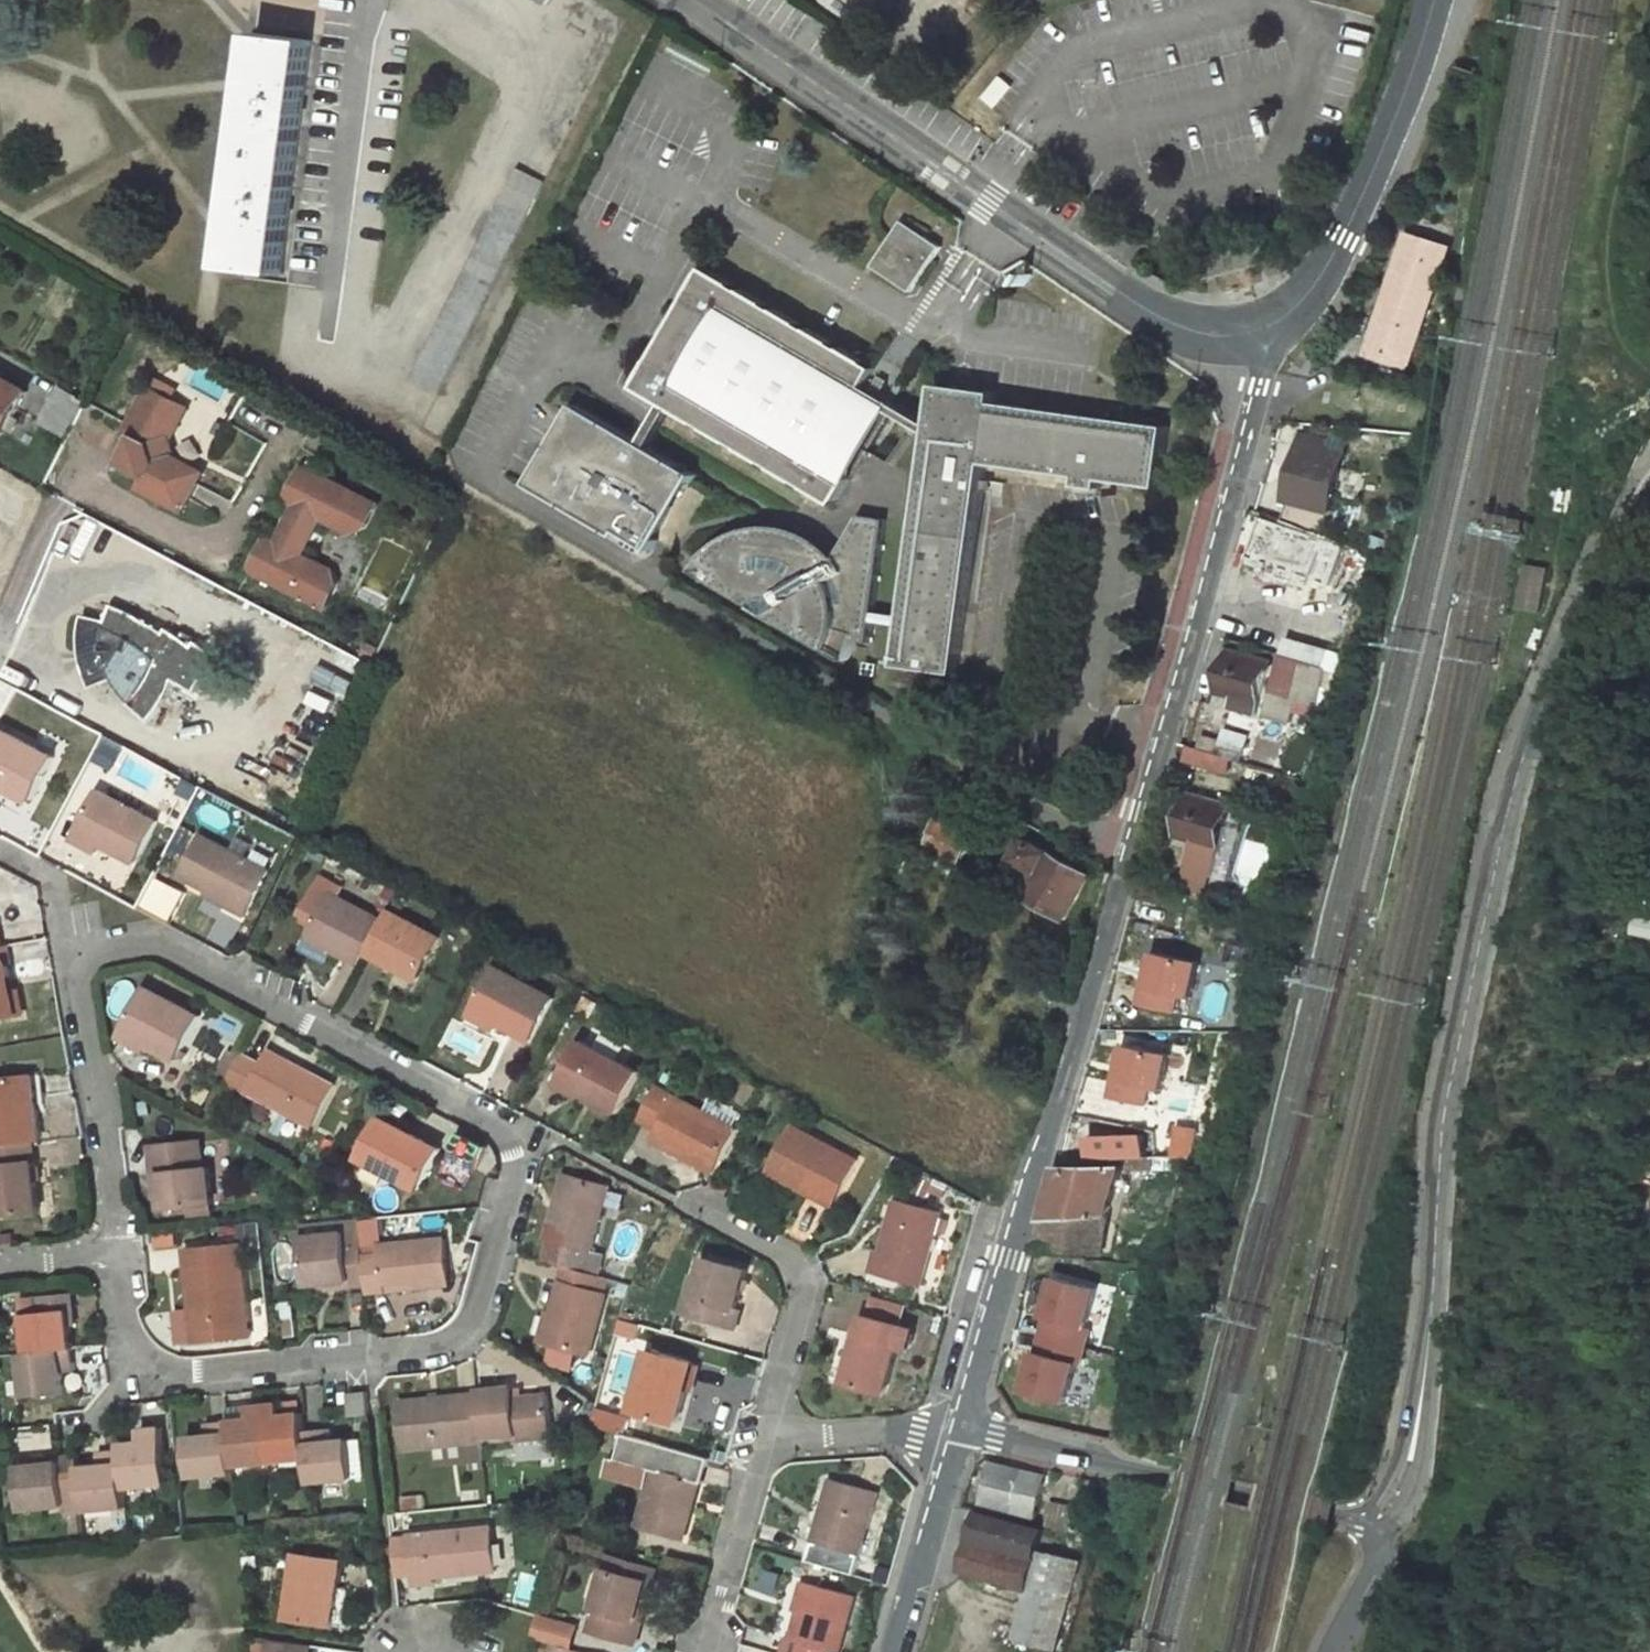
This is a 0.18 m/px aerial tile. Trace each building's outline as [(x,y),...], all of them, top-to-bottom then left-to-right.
[(313,40),(258,33),(228,267),(283,274),(313,40)] [(529,214),(503,201),(413,380),(439,394),(529,214)] [(942,247),(905,221),(875,265),(912,291),(942,247)] [(1367,355),(1407,369),(1448,249),(1409,235),(1367,355)] [(906,385),(705,270),(638,386),(667,403),(677,408),(839,502),(892,410),(896,403),(906,385)] [(0,375),(0,432),(3,434),(28,392),(0,375)] [(998,393),(939,384),(934,424),(932,432),(907,617),(906,626),(901,665),(959,673),(988,464),(1082,477),(1081,487),(1102,490),(1104,479),(1161,488),(1170,427),(997,402),(998,393)] [(56,386),(35,420),(64,437),(84,403),(56,386)] [(146,441),(132,466),(159,480),(154,491),(194,511),(213,475),(174,456),(188,430),(180,404),(160,393),(136,437),(146,441)] [(643,443),(653,449),(677,408),(667,403),(643,443)] [(896,403),(892,410),(932,432),(934,424),(896,403)] [(197,413),(180,404),(188,430),(197,413)] [(624,533),(655,551),(699,475),(653,449),(643,443),(578,405),(531,486),(621,537),(624,533)] [(1326,439),(1307,434),(1305,443),(1324,448),(1326,439)] [(1324,448),(1305,443),(1290,498),(1330,509),(1345,453),(1324,448)] [(305,508),(286,546),(276,541),(260,573),(334,609),(346,584),(342,574),(310,558),(328,520),(359,535),(373,530),(384,507),(310,471),(294,503),(305,508)] [(1328,518),(1302,510),(1297,524),(1323,533),(1328,518)] [(714,549),(701,561),(721,572),(715,582),(850,659),(858,642),(872,644),(875,622),(876,612),(889,520),(863,517),(839,558),(832,551),(823,545),(806,536),(790,531),(772,530),(753,531),(743,534),(733,537),(724,542),(714,549)] [(1541,612),(1549,568),(1528,564),(1520,608),(1541,612)] [(1269,598),(1296,606),(1306,574),(1279,566),(1269,598)] [(1306,574),(1296,606),(1323,615),(1333,582),(1306,574)] [(132,612),(115,604),(108,620),(85,615),(82,629),(81,641),(81,655),(92,688),(114,679),(123,691),(133,702),(131,704),(149,722),(165,700),(171,691),(176,679),(197,692),(205,678),(207,680),(215,667),(218,658),(212,650),(198,640),(195,645),(169,627),(166,632),(149,620),(132,612)] [(875,622),(906,626),(907,617),(876,612),(875,622)] [(1273,661),(1232,649),(1220,690),(1240,696),(1237,707),(1258,713),(1273,661)] [(0,728),(0,798),(24,811),(54,757),(0,728)] [(1222,741),(1205,737),(1202,750),(1208,752),(1209,752),(1218,755),(1222,741)] [(1246,749),(1223,743),(1220,755),(1231,759),(1242,762),(1246,749)] [(1191,746),(1187,758),(1204,764),(1208,752),(1202,750),(1191,746)] [(1209,752),(1206,765),(1228,772),(1231,759),(1220,755),(1218,755),(1209,752)] [(159,820),(101,791),(79,834),(137,863),(159,820)] [(1231,806),(1189,793),(1177,835),(1197,841),(1194,851),(1193,851),(1182,886),(1205,893),(1215,858),(1231,806)] [(960,861),(971,841),(936,820),(928,843),(960,861)] [(270,870),(204,834),(181,876),(209,890),(232,902),(230,907),(246,915),(270,870)] [(1089,875),(1027,841),(1016,860),(1029,867),(1037,872),(1023,897),(1065,920),(1089,875)] [(1029,867),(1015,893),(1023,897),(1037,872),(1029,867)] [(306,934),(360,964),(366,952),(383,921),(337,896),(343,886),(325,877),(305,914),(314,918),(306,934)] [(207,896),(230,907),(232,902),(209,890),(207,896)] [(418,979),(439,937),(389,910),(383,921),(366,952),(418,979)] [(17,1013),(13,990),(8,963),(11,963),(8,945),(2,946),(0,946),(0,1016),(17,1013)] [(1178,1010),(1181,992),(1198,994),(1204,955),(1151,947),(1143,1004),(1178,1010)] [(553,997),(496,967),(473,1010),(501,1024),(531,1040),(553,997)] [(199,1016),(146,988),(126,1027),(120,1036),(146,1050),(149,1044),(177,1059),(199,1016)] [(13,990),(17,1013),(22,1012),(18,990),(13,990)] [(501,1024),(473,1010),(470,1016),(498,1030),(501,1024)] [(581,1092),(617,1111),(639,1071),(581,1040),(562,1075),(584,1086),(581,1092)] [(1153,1087),(1169,1090),(1176,1049),(1123,1040),(1112,1097),(1151,1104),(1153,1087)] [(218,1072),(229,1078),(240,1056),(229,1050),(218,1072)] [(314,1127),(333,1091),(300,1073),(303,1068),(270,1050),(262,1065),(241,1054),(240,1056),(229,1078),(227,1081),(314,1127)] [(333,1091),(336,1085),(303,1068),(300,1073),(333,1091)] [(41,1075),(33,1076),(36,1104),(45,1103),(41,1075)] [(557,1084),(579,1096),(581,1092),(584,1086),(562,1075),(557,1084)] [(0,1079),(0,1145),(33,1142),(39,1141),(36,1104),(33,1076),(0,1079)] [(715,1171),(737,1131),(656,1087),(640,1117),(660,1128),(655,1138),(715,1171)] [(442,1148),(383,1118),(362,1158),(402,1180),(404,1176),(422,1185),(442,1148)] [(858,1161),(794,1126),(772,1167),(789,1176),(786,1182),(834,1207),(858,1161)] [(1119,1139),(1092,1135),(1090,1153),(1117,1156),(1119,1139)] [(200,1141),(152,1146),(155,1174),(162,1174),(164,1197),(165,1209),(213,1204),(210,1172),(203,1173),(200,1141)] [(40,1212),(33,1142),(0,1145),(0,1216),(40,1212)] [(1134,1158),(1134,1169),(1154,1169),(1154,1158),(1134,1158)] [(1154,1158),(1154,1169),(1174,1169),(1173,1158),(1154,1158)] [(772,1167),(769,1173),(786,1182),(789,1176),(772,1167)] [(1109,1215),(1122,1167),(1060,1167),(1037,1249),(1102,1256),(1109,1215)] [(604,1208),(610,1186),(565,1172),(546,1234),(553,1236),(545,1260),(566,1266),(602,1276),(609,1254),(591,1248),(604,1208)] [(155,1174),(157,1197),(164,1197),(162,1174),(155,1174)] [(402,1180),(420,1189),(422,1185),(404,1176),(402,1180)] [(617,1212),(623,1190),(610,1186),(604,1208),(617,1212)] [(941,1214),(897,1201),(880,1254),(875,1253),(870,1270),(919,1286),(941,1214)] [(304,1236),(309,1286),(337,1283),(337,1288),(368,1286),(365,1256),(362,1222),(346,1223),(346,1233),(304,1236)] [(445,1239),(380,1245),(381,1255),(365,1256),(368,1286),(369,1293),(388,1291),(387,1284),(416,1281),(417,1288),(450,1285),(445,1239)] [(243,1262),(241,1245),(234,1246),(235,1263),(243,1262)] [(234,1246),(186,1250),(192,1308),(200,1307),(204,1340),(251,1336),(243,1262),(235,1263),(234,1246)] [(748,1270),(708,1258),(702,1279),(697,1300),(700,1300),(696,1317),(736,1328),(741,1311),(737,1309),(748,1270)] [(566,1266),(544,1342),(589,1354),(605,1295),(597,1293),(602,1276),(566,1266)] [(1054,1271),(1026,1390),(1073,1401),(1101,1282),(1054,1271)] [(685,1314),(696,1317),(700,1300),(697,1300),(702,1279),(696,1277),(685,1314)] [(29,1354),(73,1350),(68,1310),(74,1310),(72,1292),(23,1299),(29,1354)] [(903,1326),(908,1308),(873,1298),(868,1316),(903,1326)] [(192,1308),(196,1341),(204,1340),(200,1307),(192,1308)] [(868,1316),(866,1315),(846,1382),(886,1394),(899,1348),(905,1327),(903,1326),(868,1316)] [(905,1327),(899,1348),(907,1350),(913,1329),(905,1327)] [(25,1397),(65,1394),(63,1374),(62,1367),(75,1366),(73,1350),(29,1354),(21,1355),(25,1397)] [(695,1363),(650,1350),(634,1411),(678,1423),(695,1363)] [(514,1398),(513,1388),(477,1392),(477,1395),(482,1441),(517,1438),(517,1440),(553,1437),(549,1395),(514,1398)] [(347,1392),(348,1408),(349,1417),(369,1415),(366,1391),(347,1392)] [(477,1395),(399,1404),(404,1453),(483,1445),(482,1441),(477,1395)] [(265,1417),(270,1463),(308,1460),(305,1430),(303,1413),(281,1415),(280,1403),(264,1404),(265,1417)] [(270,1463),(265,1417),(264,1404),(249,1406),(250,1419),(229,1421),(234,1467),(270,1463)] [(629,1420),(596,1411),(592,1425),(625,1434),(629,1420)] [(190,1477),(235,1473),(234,1467),(229,1421),(213,1423),(214,1435),(207,1435),(185,1437),(190,1477)] [(214,1435),(213,1423),(206,1423),(207,1435),(214,1435)] [(122,1452),(125,1487),(168,1484),(163,1428),(149,1430),(150,1441),(144,1442),(122,1444),(122,1452)] [(310,1483),(353,1479),(350,1439),(328,1441),(327,1428),(305,1430),(308,1460),(310,1483)] [(625,1434),(618,1459),(655,1470),(650,1489),(640,1526),(684,1538),(700,1483),(704,1484),(711,1458),(625,1434)] [(83,1512),(127,1507),(125,1487),(122,1452),(107,1453),(108,1466),(100,1466),(79,1468),(81,1492),(83,1512)] [(98,1454),(100,1466),(108,1466),(107,1453),(98,1454)] [(61,1461),(17,1466),(22,1511),(65,1506),(64,1493),(81,1492),(79,1468),(77,1456),(61,1458),(61,1461)] [(618,1459),(613,1478),(650,1489),(655,1470),(618,1459)] [(1047,1477),(994,1462),(983,1505),(1037,1520),(1047,1477)] [(880,1492),(832,1478),(813,1540),(862,1554),(880,1492)] [(1070,1506),(1051,1500),(1043,1526),(1065,1532),(1070,1506)] [(1043,1530),(980,1513),(963,1571),(1027,1590),(1038,1549),(1043,1530)] [(497,1568),(492,1525),(410,1534),(411,1536),(392,1538),(396,1575),(415,1573),(416,1582),(435,1579),(434,1572),(459,1570),(459,1572),(497,1568)] [(1027,1590),(1013,1637),(1054,1650),(1079,1561),(1038,1549),(1027,1590)] [(343,1561),(297,1554),(286,1618),(332,1625),(343,1561)] [(648,1580),(608,1569),(590,1630),(635,1643),(646,1607),(640,1605),(648,1580)] [(808,1584),(793,1640),(789,1638),(785,1651),(822,1651),(823,1648),(834,1651),(849,1595),(808,1584)] [(268,1651),(308,1651),(309,1645),(270,1639),(268,1651)]
